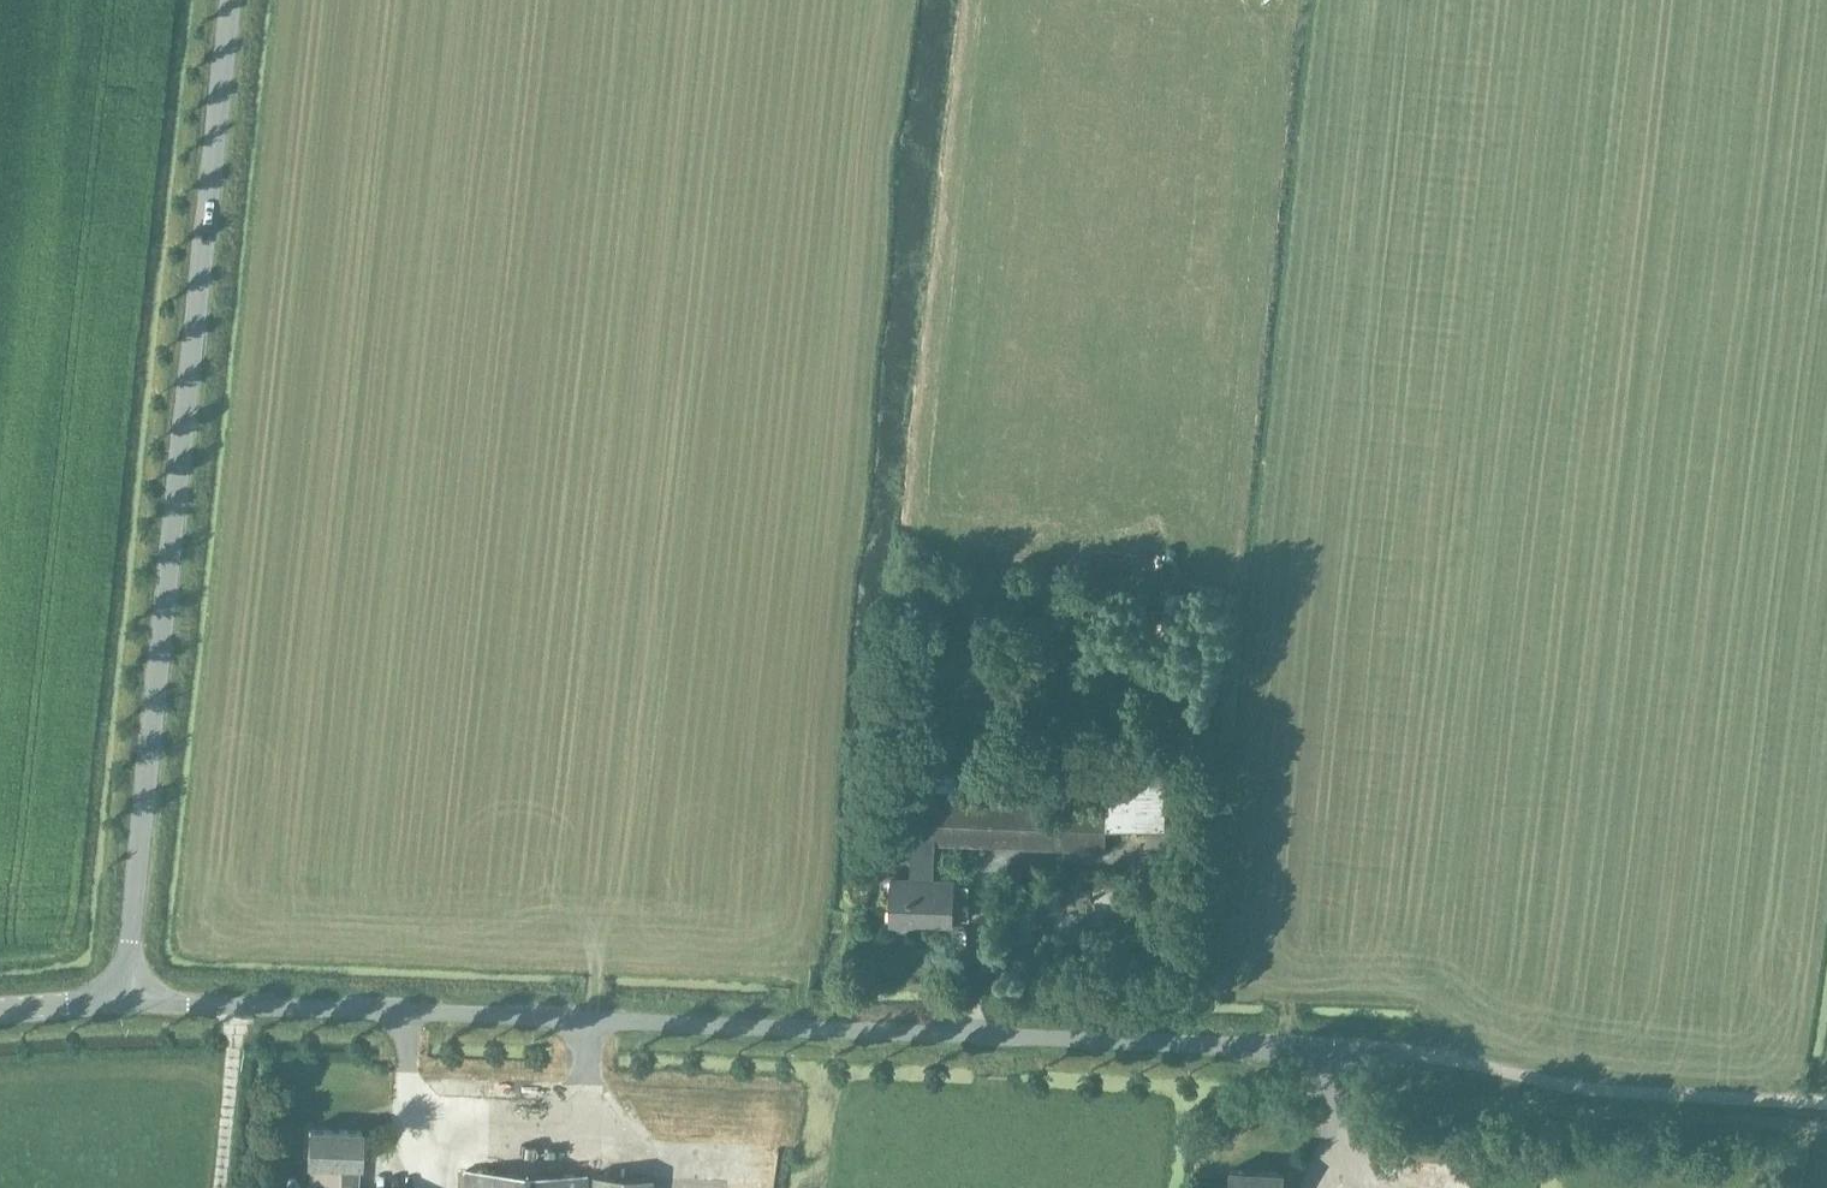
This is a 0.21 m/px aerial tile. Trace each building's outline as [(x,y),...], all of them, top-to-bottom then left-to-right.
[(896,842),(1107,850),(1108,827),(1166,829),(1169,761),(1110,759),(1108,805),(898,798),(896,842)] [(891,928),(912,928),(912,924),(952,925),(952,919),(970,919),(971,883),(954,883),(954,881),(892,879),(891,928)] [(308,1163),(342,1165),(341,1187),(359,1187),(361,1130),(310,1128),(308,1163)] [(1231,1187),(1283,1187),(1285,1171),(1233,1168),(1231,1187)] [(585,1175),(467,1170),(466,1187),(585,1187),(585,1175)] [(652,1179),(593,1176),(592,1187),(652,1187),(652,1179)]
